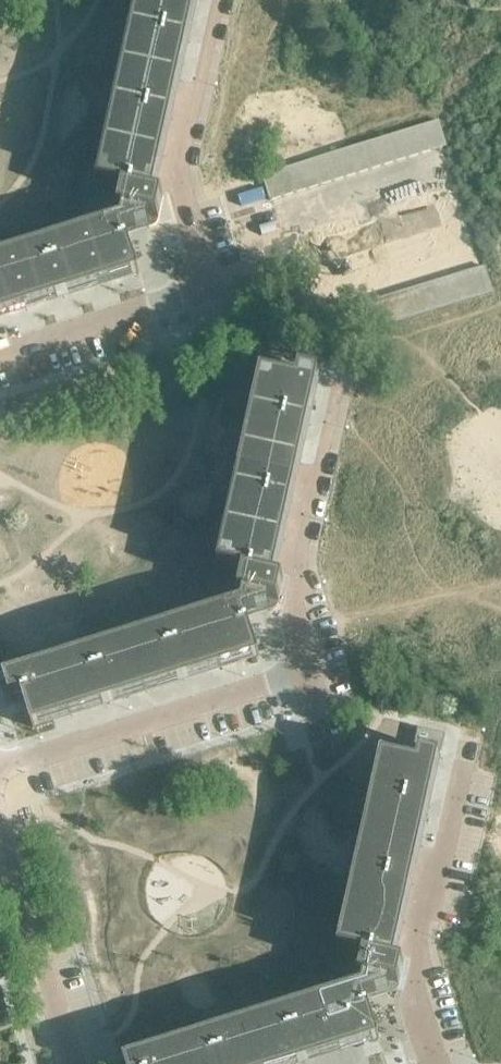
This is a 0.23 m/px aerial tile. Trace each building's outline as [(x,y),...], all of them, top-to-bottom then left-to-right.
[(0,259),(0,314),(137,271),(137,273),(139,272),(125,228),(147,221),(148,226),(152,225),(153,225),(154,224),(155,223),(156,222),(157,220),(157,219),(158,217),(163,197),(154,194),(152,194),(153,187),(178,79),(178,77),(189,31),(196,0),(143,0),(130,59),(124,86),(123,91),(101,183),(124,188),(119,209),(124,211),(122,218),(123,220),(0,259)] [(438,118),(425,122),(433,148),(446,144),(438,118)] [(421,152),(433,148),(425,122),(413,126),(421,152)] [(409,156),(421,152),(413,126),(400,130),(409,156)] [(396,160),(409,156),(400,130),(388,134),(396,160)] [(376,138),(384,163),(396,160),(388,134),(376,138)] [(372,167),(384,163),(376,138),(364,142),(372,167)] [(359,171),(372,167),(364,142),(351,146),(359,171)] [(346,176),(359,171),(351,146),(338,150),(346,176)] [(333,180),(346,176),(338,150),(325,154),(333,180)] [(321,183),(333,180),(325,154),(313,158),(321,183)] [(308,187),(321,183),(313,158),(300,162),(308,187)] [(296,191),(308,187),(300,162),(288,166),(296,191)] [(284,195),(296,191),(288,166),(275,170),(284,195)] [(271,199),(284,195),(275,170),(262,174),(271,199)] [(470,269),(478,294),(492,290),(484,265),(470,269)] [(465,298),(478,294),(470,269),(458,273),(465,298)] [(453,302),(465,298),(458,273),(445,277),(453,302)] [(441,306),(453,302),(445,277),(433,281),(441,306)] [(441,306),(433,281),(421,285),(429,310),(441,306)] [(416,314),(429,310),(421,285),(408,289),(416,314)] [(404,317),(416,314),(408,289),(396,293),(404,317)] [(392,321),(404,317),(396,293),(384,297),(392,321)] [(384,297),(371,301),(379,325),(392,321),(384,297)] [(366,329),(379,325),(371,301),(359,305),(366,329)] [(279,602),(283,586),(284,579),(275,578),(275,577),(273,577),(318,373),(301,369),(298,381),(264,374),(221,567),(245,573),(240,593),(245,595),(243,602),(243,604),(5,679),(11,697),(23,693),(33,726),(259,654),(246,612),(267,605),(269,611),(272,610),(274,609),(275,608),(276,607),(277,606),(278,604),(279,602)] [(418,729),(413,751),(420,752),(437,756),(442,734),(418,729)] [(398,984),(403,962),(395,960),(395,959),(392,959),(437,756),(420,752),(418,763),(383,755),(339,948),(364,954),(359,975),(364,976),(362,985),(362,986),(125,1060),(126,1063),(290,1063),(378,1036),(365,993),(387,987),(389,992),(394,990),(395,989),(396,988),(397,987),(397,986),(398,984)]
